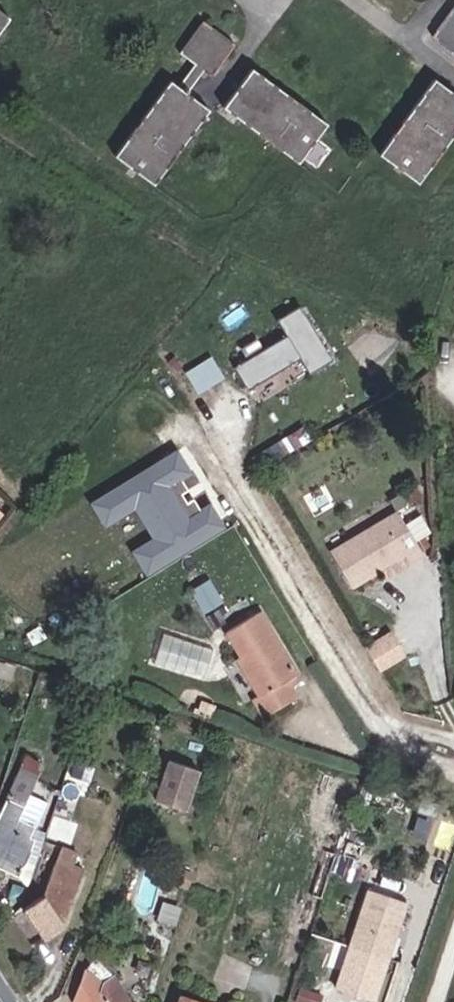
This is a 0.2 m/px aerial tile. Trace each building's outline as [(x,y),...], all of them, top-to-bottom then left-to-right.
[(432,35),(453,52),(453,5),(432,35)] [(9,17),(0,11),(0,29),(9,17)] [(203,69),(210,74),(216,67),(234,43),(203,20),(179,51),(194,63),(178,85),(170,79),(115,155),(153,183),(209,107),(187,91),(203,69)] [(251,67),(239,84),(233,92),(223,106),(297,161),(326,123),(251,67)] [(449,90),(439,83),(434,78),(379,153),(418,181),(453,132),(453,93),(449,90)] [(287,334),(235,363),(247,385),(301,355),(310,371),(332,358),(301,303),(277,316),(287,334)] [(200,391),(226,375),(213,353),(187,369),(200,391)] [(190,472),(176,450),(92,502),(107,525),(133,509),(151,537),(129,551),(146,577),(225,528),(210,504),(187,518),(167,486),(190,472)] [(396,511),(327,552),(348,588),(403,555),(408,563),(422,555),(396,511)] [(255,612),(223,632),(239,657),(235,659),(258,697),(252,701),(262,717),(294,698),(283,681),(294,675),(255,612)] [(202,677),(212,647),(162,630),(152,660),(202,677)] [(403,654),(389,632),(364,648),(378,670),(403,654)] [(7,691),(15,665),(2,661),(0,668),(0,689),(7,691)] [(189,809),(201,767),(168,757),(155,798),(189,809)] [(19,873),(34,839),(26,836),(42,804),(26,796),(35,778),(21,771),(0,816),(0,865),(19,873)] [(51,835),(68,841),(72,829),(54,823),(51,835)] [(24,907),(42,936),(62,923),(83,869),(74,865),(80,851),(63,845),(44,893),(24,907)] [(373,1000),(406,902),(368,889),(335,987),(373,1000)] [(8,908),(3,899),(0,901),(0,913),(8,908)] [(77,1001),(129,1001),(111,973),(94,961),(89,969),(76,1000),(77,1001)] [(323,993),(299,984),(294,999),(304,1001),(319,1001),(323,993)]
